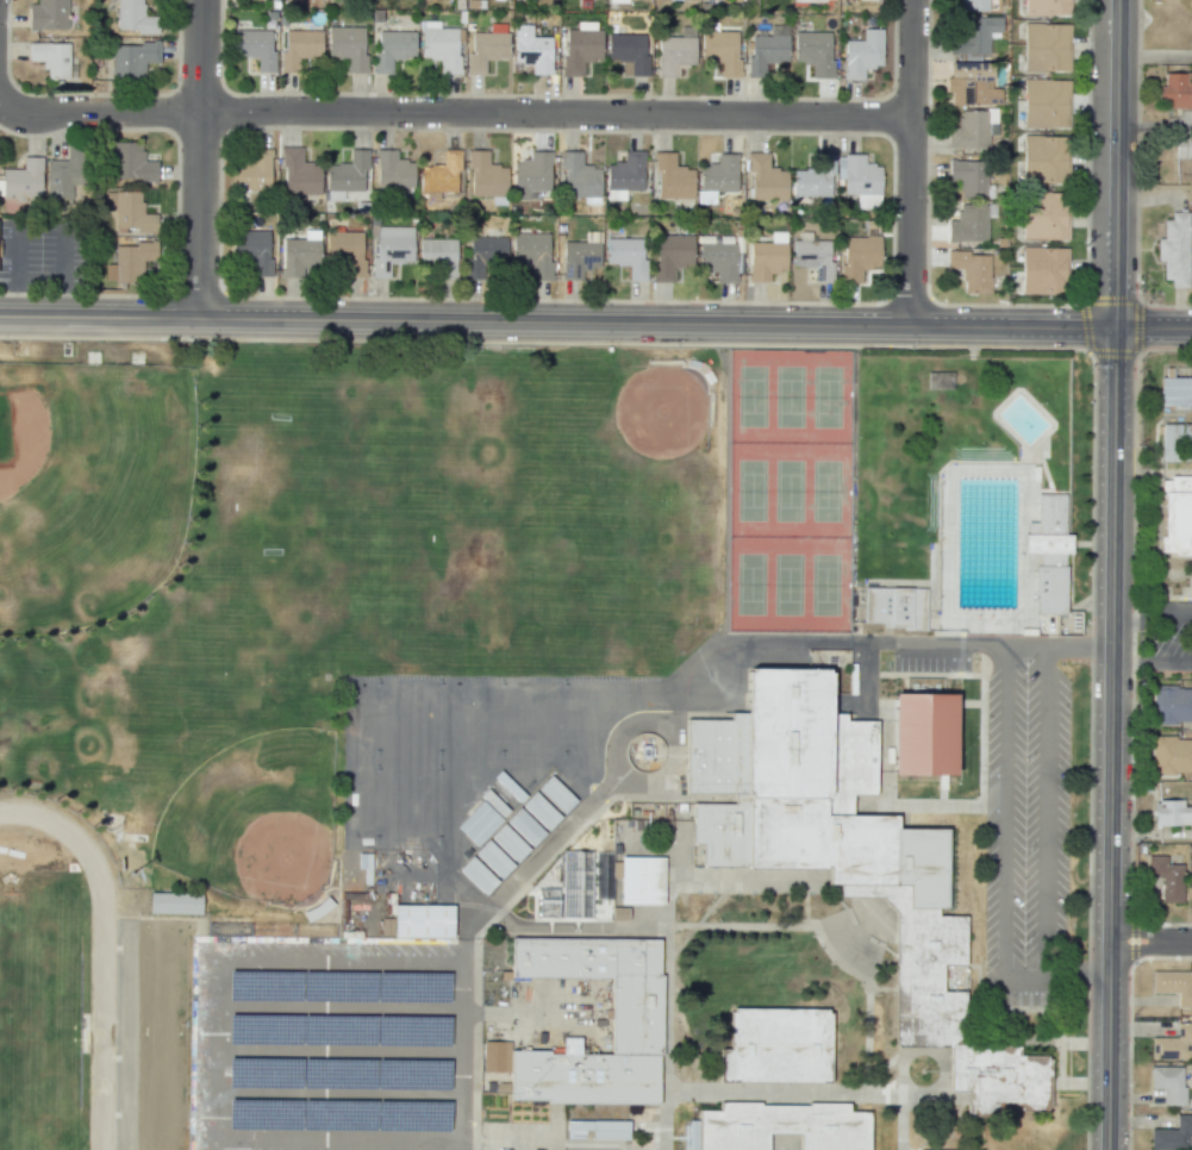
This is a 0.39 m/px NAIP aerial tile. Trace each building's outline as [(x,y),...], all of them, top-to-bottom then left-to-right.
[(28,29),(67,29),(66,0),(36,0),(36,4),(28,4),(28,29)] [(158,16),(142,16),(142,0),(116,0),(116,31),(158,32),(158,16)] [(987,11),(987,0),(960,0),(960,10),(987,11)] [(1069,15),(1069,0),(1023,0),(1024,16),(1069,15)] [(989,32),(1000,32),(1001,17),(952,16),(951,54),(989,55),(989,32)] [(457,28),(438,28),(438,22),(420,22),(421,59),(439,58),(439,75),(458,74),(457,28)] [(600,22),(576,22),(576,29),(564,29),(563,76),(582,76),(582,60),(600,61),(600,22)] [(1069,71),(1069,24),(1023,23),(1023,71),(1069,71)] [(471,32),(471,54),(467,54),(466,74),(484,74),(484,60),(506,60),(507,25),(489,24),(489,32),(471,32)] [(749,35),(748,78),(763,78),(763,62),(787,62),(788,25),(769,24),(769,35),(749,35)] [(513,64),(530,64),(530,75),(550,75),(551,37),(531,37),(531,25),(514,25),(513,64)] [(365,73),(365,26),(327,27),(327,58),(345,57),(345,74),(365,73)] [(272,29),(233,30),(234,57),(256,57),(257,72),(273,72),(272,29)] [(862,41),(844,40),(843,79),(863,79),(863,67),(881,67),(882,29),(862,29),(862,41)] [(321,31),(284,30),(284,52),(280,52),(280,72),(297,72),(297,57),(321,57),(321,31)] [(414,32),(375,31),(374,73),(391,74),(391,58),(414,59),(414,32)] [(739,31),(701,31),(700,63),(719,63),(718,77),(738,77),(739,31)] [(793,63),(812,63),(812,78),(831,78),(831,32),(794,31),(793,63)] [(606,60),(629,60),(629,76),(647,76),(648,34),(607,33),(606,60)] [(695,37),(657,37),(657,78),(675,78),(675,65),(695,64),(695,37)] [(28,61),(44,61),(45,79),(69,78),(68,42),(28,43),(28,61)] [(144,79),(144,62),(159,62),(159,43),(111,43),(111,79),(144,79)] [(948,105),(999,105),(999,88),(991,88),(991,62),(948,63),(948,77),(944,77),(944,93),(948,93),(948,105)] [(1161,73),(1160,108),(1191,109),(1191,73),(1161,73)] [(1068,80),(1023,79),(1022,127),(1067,128),(1068,80)] [(958,111),(958,127),(947,127),(948,147),(988,147),(988,135),(996,135),(995,110),(958,111)] [(1067,137),(1023,135),(1021,183),(1066,185),(1067,137)] [(1176,139),(1176,160),(1191,159),(1191,139),(1176,139)] [(142,142),(110,142),(111,180),(156,180),(156,161),(142,161),(142,142)] [(66,160),(46,159),(46,199),(71,199),(71,179),(80,179),(81,143),(66,143),(66,160)] [(320,194),(320,162),(301,162),(301,147),(282,147),(283,194),(320,194)] [(366,150),(349,149),(349,164),(326,164),(326,191),(365,191),(366,150)] [(413,188),(413,160),(396,160),(396,149),(376,149),(376,187),(413,188)] [(419,165),(419,202),(440,202),(440,192),(459,192),(458,149),(442,150),(443,165),(419,165)] [(488,150),(469,150),(468,196),(506,197),(507,165),(488,165),(488,150)] [(643,190),(643,151),(623,150),(623,163),(606,163),(606,200),(624,200),(624,190),(643,190)] [(270,151),(232,151),(231,190),(270,190),(270,151)] [(528,200),(528,190),(549,190),(550,151),(529,151),(528,161),(512,161),(512,200),(528,200)] [(600,166),(581,166),(581,151),(562,151),(562,197),(583,198),(583,203),(600,203),(600,166)] [(693,198),(694,167),(674,167),(674,152),(656,152),(655,198),(693,198)] [(787,169),(768,169),(768,153),(749,152),(748,199),(786,201),(787,169)] [(736,191),(736,153),(717,154),(717,164),(699,165),(700,191),(736,191)] [(863,155),(836,155),(836,178),(843,178),(843,194),(855,194),(856,208),(880,208),(879,164),(863,164),(863,155)] [(1,168),(1,197),(40,198),(42,157),(22,156),(22,169),(1,168)] [(792,196),(832,196),(832,157),(811,156),(811,170),(793,170),(792,196)] [(985,198),(986,161),(948,161),(948,180),(959,180),(958,198),(985,198)] [(141,191),(103,192),(104,211),(114,211),(114,228),(134,227),(134,233),(156,232),(156,213),(142,214),(141,191)] [(1021,240),(1066,240),(1067,192),(1022,192),(1021,240)] [(986,241),(987,205),(957,204),(957,221),(947,220),(947,240),(986,241)] [(1188,287),(1189,212),(1171,212),(1171,219),(1158,219),(1157,279),(1170,279),(1170,287),(1188,287)] [(412,262),(413,227),(374,226),(373,278),(389,278),(389,261),(412,262)] [(269,230),(232,230),(232,264),(250,265),(250,273),(269,273),(269,230)] [(362,277),(363,232),(326,231),(325,266),(343,266),(343,277),(362,277)] [(749,242),(748,281),(769,281),(769,272),(785,272),(786,232),(770,232),(770,243),(749,242)] [(530,281),(550,281),(549,233),(511,234),(512,266),(530,266),(530,281)] [(693,235),(655,234),(654,281),(673,281),(674,267),(692,267),(693,235)] [(506,238),(468,236),(467,278),(484,279),(484,267),(505,268),(506,238)] [(737,283),(736,243),(719,243),(719,236),(709,236),(709,243),(699,243),(699,271),(716,271),(716,283),(737,283)] [(842,236),(841,283),(860,283),(861,267),(879,267),(879,237),(842,236)] [(792,237),(792,267),(815,267),(814,282),(830,282),(831,238),(792,237)] [(318,239),(282,238),(282,277),(317,277),(318,239)] [(455,279),(456,239),(419,238),(419,265),(435,265),(434,279),(455,279)] [(644,238),(605,239),(605,265),(628,265),(628,281),(644,281),(644,238)] [(580,280),(580,269),(599,270),(600,242),(562,242),(562,280),(580,280)] [(114,282),(142,282),(142,261),(157,261),(156,244),(114,244),(114,282)] [(1021,247),(1020,293),(1066,294),(1066,248),(1021,247)] [(989,255),(969,255),(969,250),(946,251),(947,268),(962,268),(963,294),(990,293),(989,255)] [(1162,377),(1191,377),(1191,407),(1161,407),(1162,377)] [(1161,424),(1191,425),(1191,463),(1161,463),(1161,424)] [(1171,474),(1191,474),(1191,558),(1173,558),(1162,558),(1161,535),(1166,535),(1165,495),(1160,495),(1160,479),(1171,480),(1171,474)] [(1040,493),(1068,494),(1067,533),(1074,533),(1074,556),(1068,556),(1067,613),(1036,612),(1036,571),(1026,571),(1028,554),(1028,524),(1038,524),(1040,493)] [(865,587),(928,589),(926,632),(881,631),(882,624),(863,624),(865,587)] [(967,1093),(969,1115),(1006,1117),(1006,1110),(1051,1110),(1053,1056),(1016,1055),(1019,1045),(963,1046),(963,993),(944,993),(943,965),(967,965),(967,915),(938,917),(938,910),(949,910),(950,829),(900,829),(899,815),(854,813),(854,798),(878,796),(878,723),(848,723),(849,714),(834,714),(832,670),(748,669),(748,714),(731,714),(730,719),(688,719),(686,794),(735,795),(735,804),(693,805),(693,845),(704,844),(703,865),(829,868),(830,882),(842,883),(842,895),(882,896),(895,911),(895,1045),(951,1048),(950,1093),(967,1093)] [(1191,723),(1191,687),(1152,687),(1152,723),(1191,723)] [(959,695),(895,694),(894,775),(957,776),(959,695)] [(1151,738),(1152,774),(1191,773),(1191,737),(1151,738)] [(526,796),(520,804),(493,779),(500,771),(526,796)] [(553,774),(537,789),(562,814),(578,799),(553,774)] [(488,788),(511,811),(504,820),(480,796),(488,788)] [(523,806),(535,792),(562,817),(549,831),(523,806)] [(1182,806),(1182,800),(1153,801),(1154,825),(1191,825),(1191,806),(1182,806)] [(501,820),(482,801),(456,827),(476,848),(501,820)] [(519,808),(547,835),(532,848),(506,821),(519,808)] [(517,863),(492,838),(504,825),(530,850),(517,863)] [(474,852),(501,879),(516,865),(488,839),(474,852)] [(591,851),(562,851),(562,888),(537,888),(537,918),(590,918),(591,851)] [(485,896),(500,882),(472,855),(458,869),(485,896)] [(1160,902),(1181,903),(1181,864),(1165,864),(1166,855),(1146,855),(1146,877),(1161,877),(1160,902)] [(622,857),(664,858),(663,906),(620,905),(622,857)] [(148,913),(200,914),(201,893),(148,892),(148,913)] [(395,905),(456,906),(456,938),(394,937),(395,905)] [(659,939),(513,939),(513,977),(612,979),(611,1052),(582,1052),(582,1038),(562,1038),(562,1051),(512,1051),(511,1100),(659,1104),(659,1055),(662,1055),(663,975),(659,975),(659,939)] [(1150,971),(1150,992),(1176,993),(1176,1008),(1191,1008),(1191,988),(1188,988),(1188,972),(1150,971)] [(830,1085),(720,1083),(720,1050),(731,1050),(731,1010),(831,1011),(830,1085)] [(1150,1059),(1189,1058),(1188,1042),(1191,1042),(1191,1022),(1176,1023),(1176,1037),(1150,1037),(1150,1059)] [(506,1072),(506,1041),(482,1041),(482,1072),(506,1072)] [(1182,1105),(1183,1067),(1150,1067),(1150,1088),(1162,1088),(1162,1105),(1182,1105)] [(809,1104),(810,1106),(760,1107),(761,1100),(720,1102),(720,1112),(699,1110),(700,1123),(687,1121),(688,1149),(870,1149),(870,1112),(849,1111),(849,1104),(809,1104)] [(1188,1149),(1188,1134),(1191,1134),(1191,1114),(1175,1114),(1175,1129),(1150,1129),(1150,1149),(1188,1149)] [(630,1121),(630,1140),(591,1139),(592,1131),(567,1131),(567,1119),(630,1121)]
